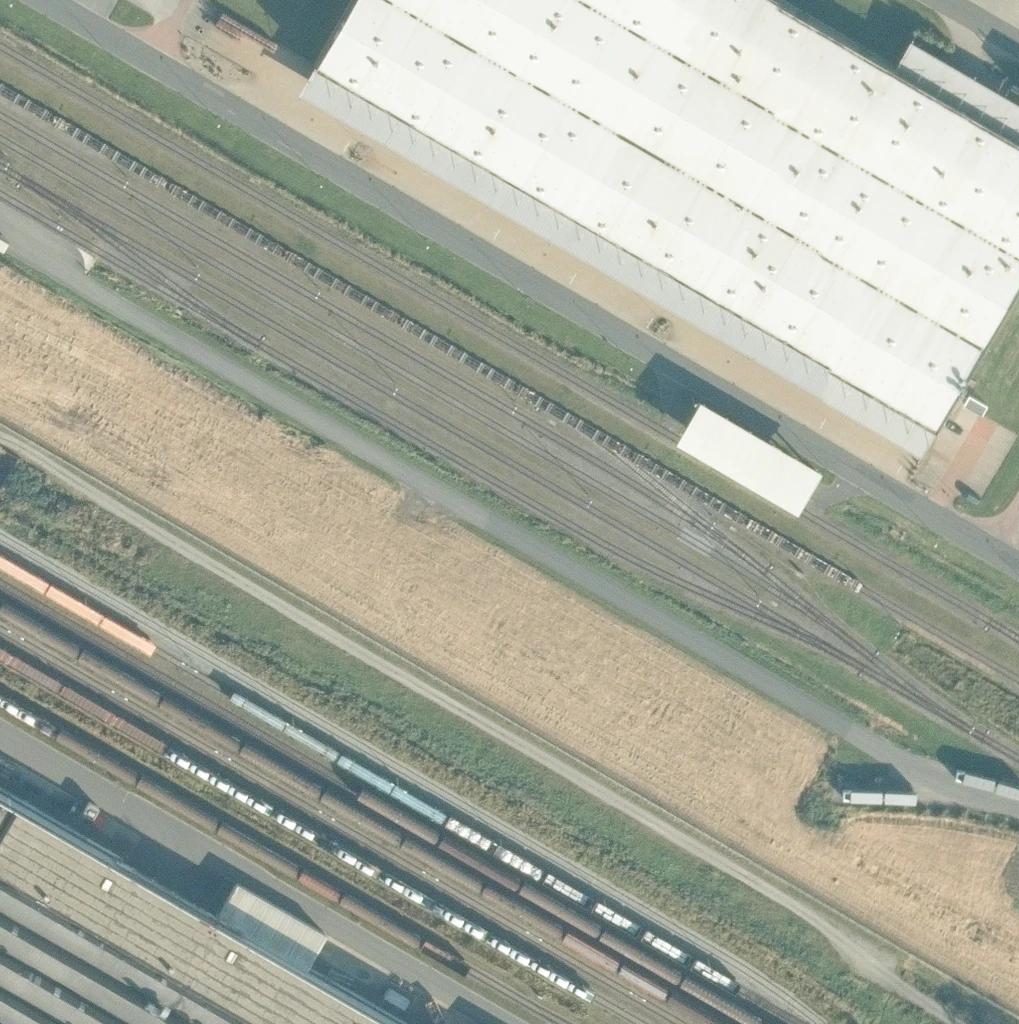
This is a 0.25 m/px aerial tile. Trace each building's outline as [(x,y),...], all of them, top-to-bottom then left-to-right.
[(800,0),(348,0),(300,82),(928,443),(1018,286),(1018,126),(800,0)] [(0,789),(0,1023),(410,1023),(0,789)]
